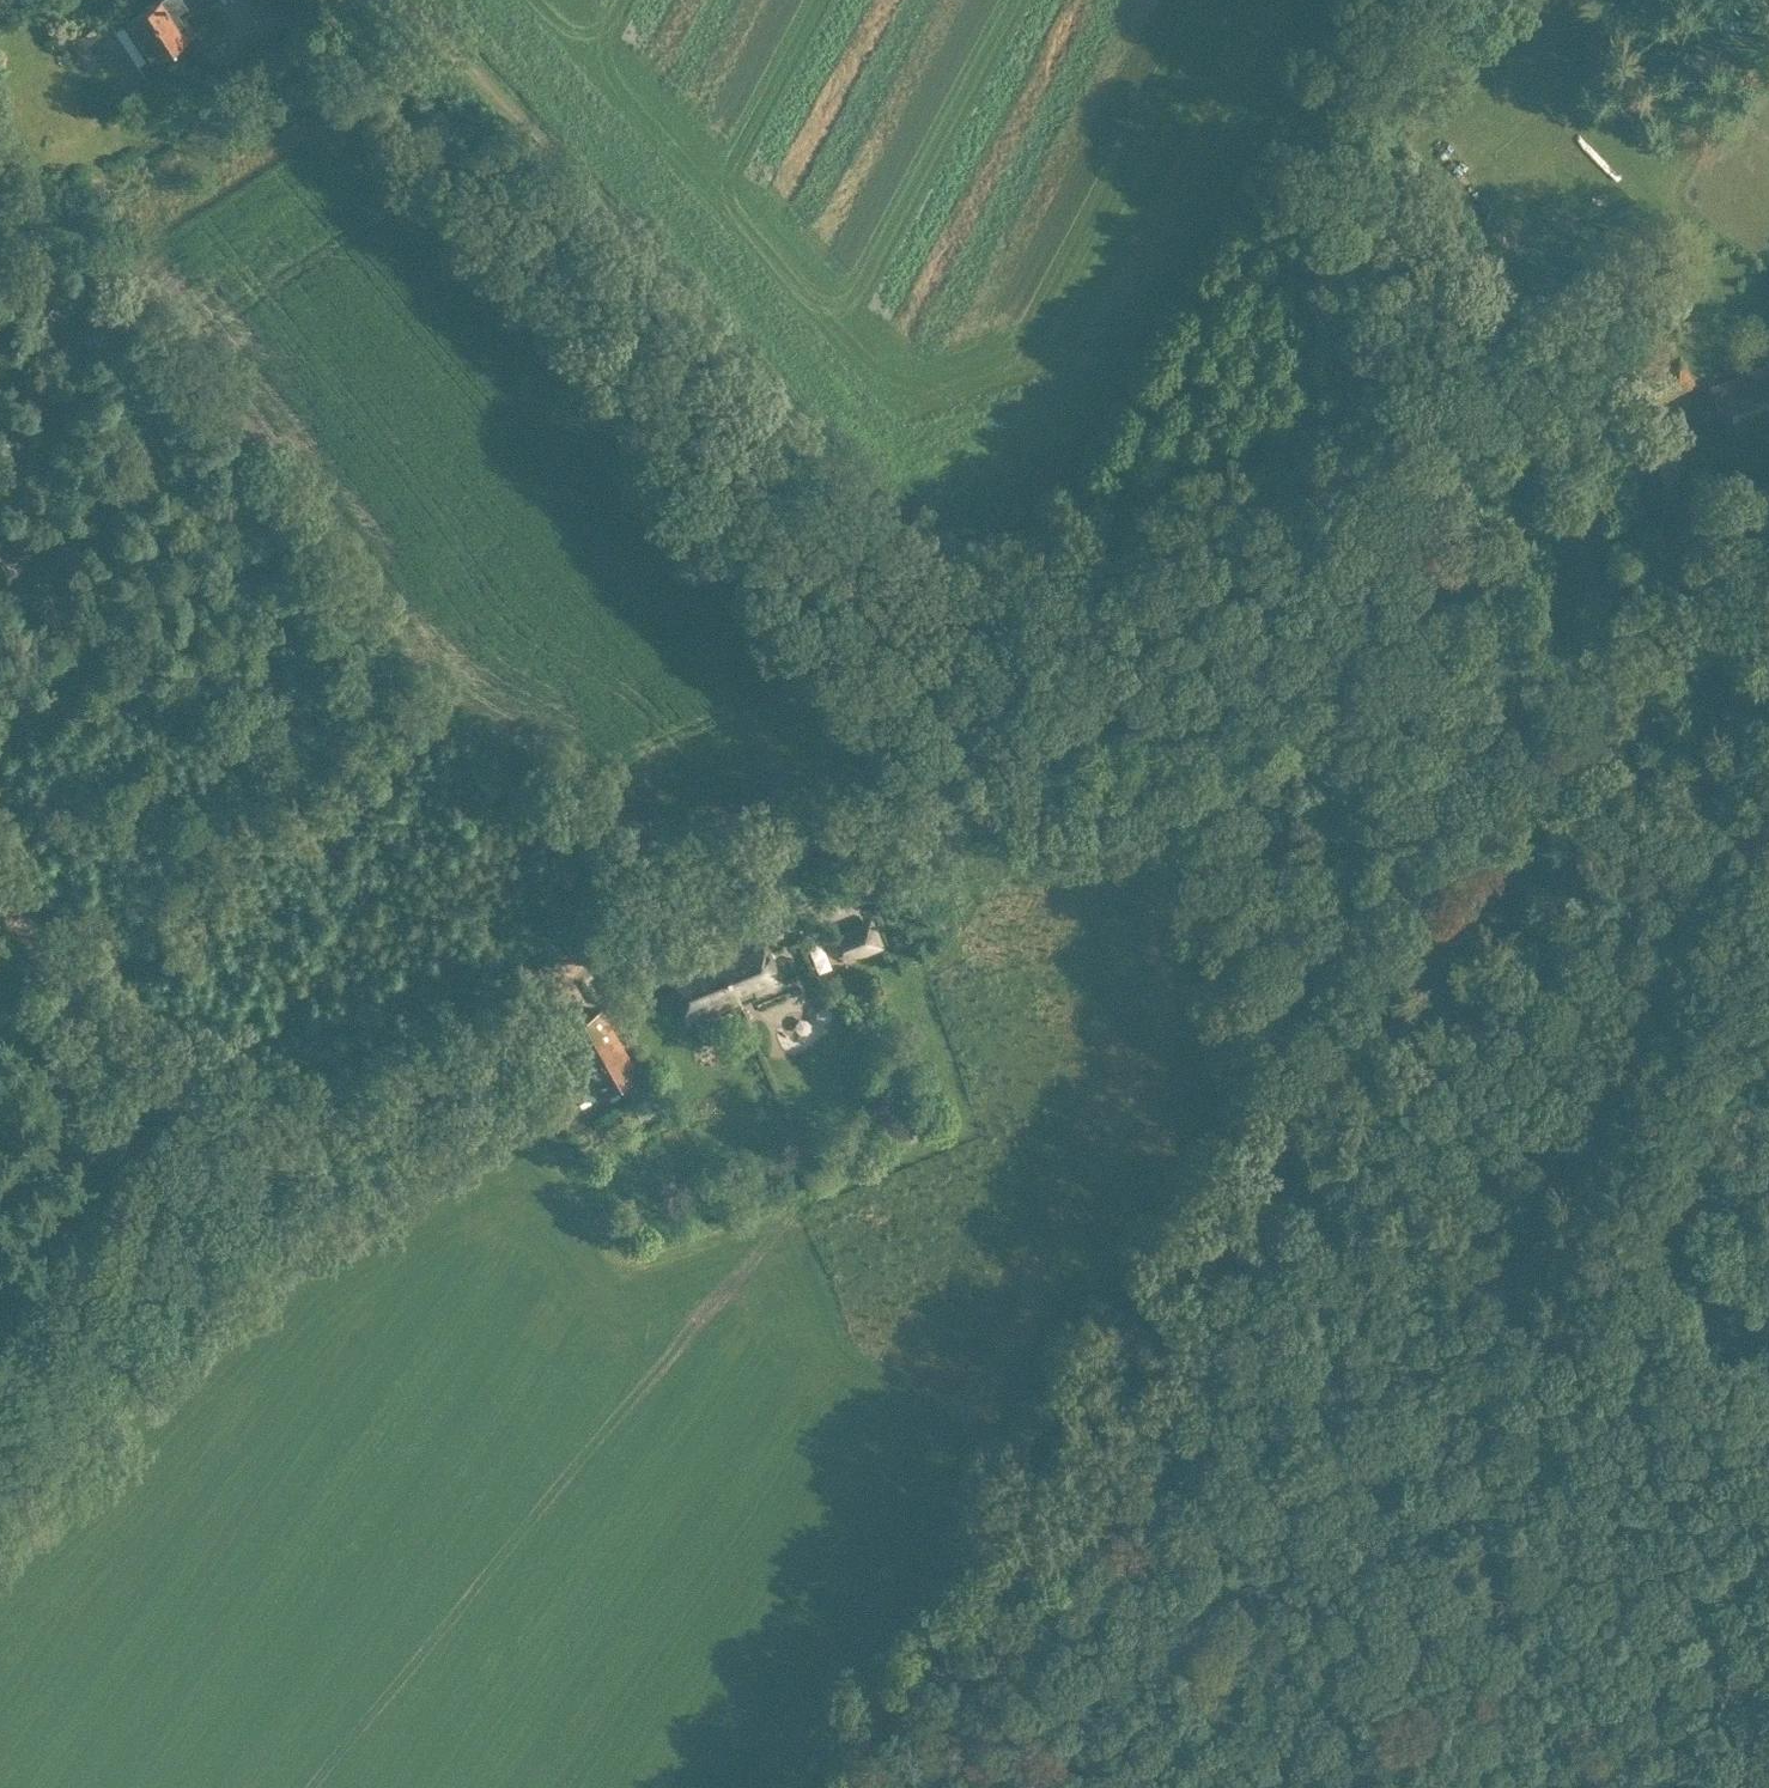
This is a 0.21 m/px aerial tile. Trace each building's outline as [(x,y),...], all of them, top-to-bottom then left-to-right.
[(180,15),(203,0),(155,0),(126,19),(152,59),(192,34),(180,15)] [(1734,376),(1712,386),(1735,433),(1768,421),(1768,363),(1734,376)] [(844,945),(839,932),(828,937),(833,950),(843,945),(844,945)] [(762,934),(717,952),(737,999),(739,999),(736,991),(752,984),(755,993),(781,983),(762,934)] [(668,972),(687,1020),(737,999),(717,952),(668,972)] [(601,1009),(565,1029),(601,1093),(620,1082),(637,1072),(601,1009)] [(637,1072),(620,1082),(632,1102),(648,1093),(637,1072)]
